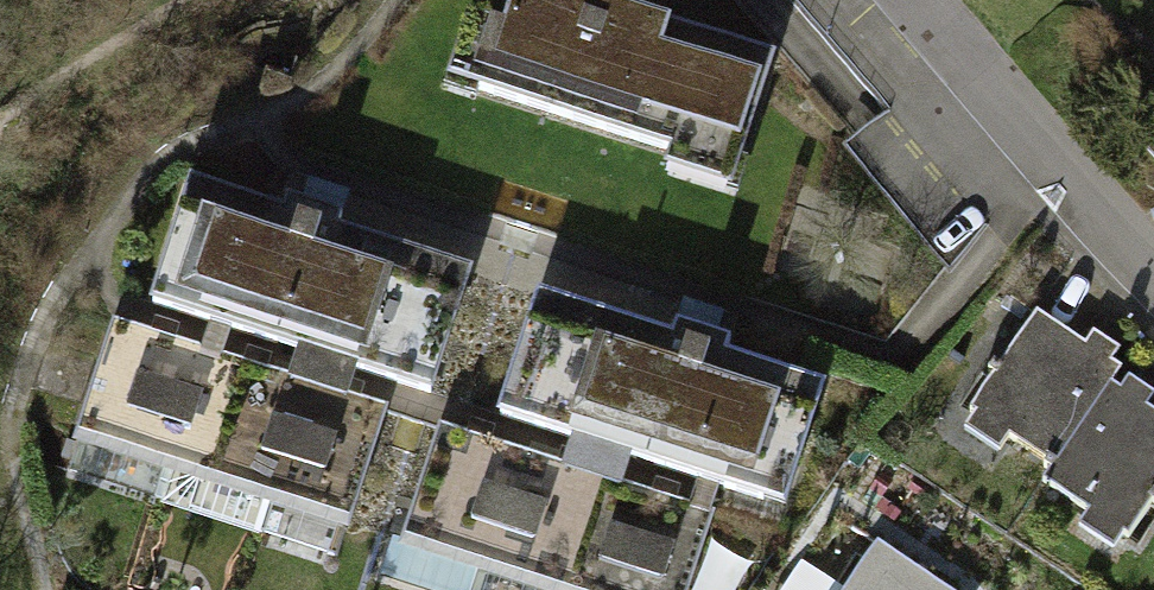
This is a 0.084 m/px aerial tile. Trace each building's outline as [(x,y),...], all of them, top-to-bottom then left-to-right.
[(490,22),(478,18),(452,102),(674,170),(668,192),(734,212),(779,64),(647,24),(611,13),(615,0),(497,0),(490,22)] [(468,275),(189,182),(147,307),(426,400),(468,275)] [(828,386),(534,294),(495,419),(789,510),(828,386)] [(1034,324),(959,437),(1125,546),(1153,502),(1153,403),(1131,388),(1074,351),(1034,324)] [(379,413),(116,330),(70,478),(332,560),(379,413)] [(440,428),(392,577),(432,589),(684,589),(708,513),(440,428)] [(871,547),(841,589),(932,589),(871,547)]
